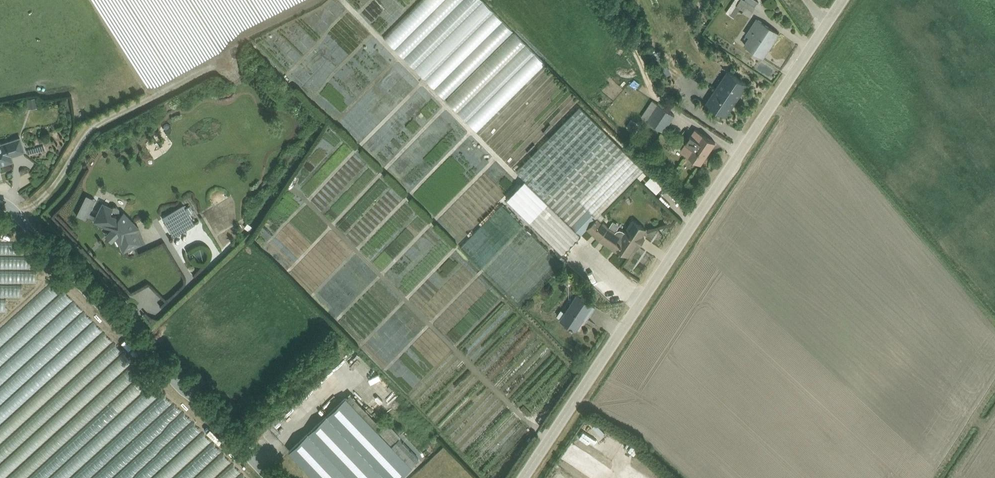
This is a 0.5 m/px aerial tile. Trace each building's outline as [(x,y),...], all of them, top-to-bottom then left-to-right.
[(384,38),(478,131),(547,63),(483,0),(422,0),(384,38)] [(760,1),(759,0),(740,0),(739,2),(752,11),(760,1)] [(765,59),(782,34),(760,18),(748,35),(752,38),(746,46),(765,59)] [(707,103),(728,116),(749,83),(729,69),(707,103)] [(677,117),(653,101),(643,117),(666,133),(677,117)] [(644,170),(581,108),(518,171),(550,203),(535,218),(566,249),(644,170)] [(717,143),(696,129),(683,149),(703,163),(717,143)] [(9,160),(8,155),(24,149),(19,135),(0,141),(0,163),(9,160)] [(640,179),(652,191),(662,180),(650,168),(640,179)] [(121,250),(145,238),(138,225),(122,207),(114,212),(109,209),(113,203),(101,198),(91,216),(106,224),(101,229),(109,237),(114,232),(121,250)] [(172,236),(198,223),(188,203),(162,216),(172,236)] [(601,217),(589,232),(612,250),(614,248),(630,258),(649,230),(633,220),(624,236),(601,217)] [(594,305),(575,294),(561,319),(579,330),(594,305)] [(352,388),(289,449),(317,477),(384,477),(386,476),(388,477),(399,477),(420,458),(352,388)] [(325,408),(333,401),(329,397),(321,404),(325,408)]
